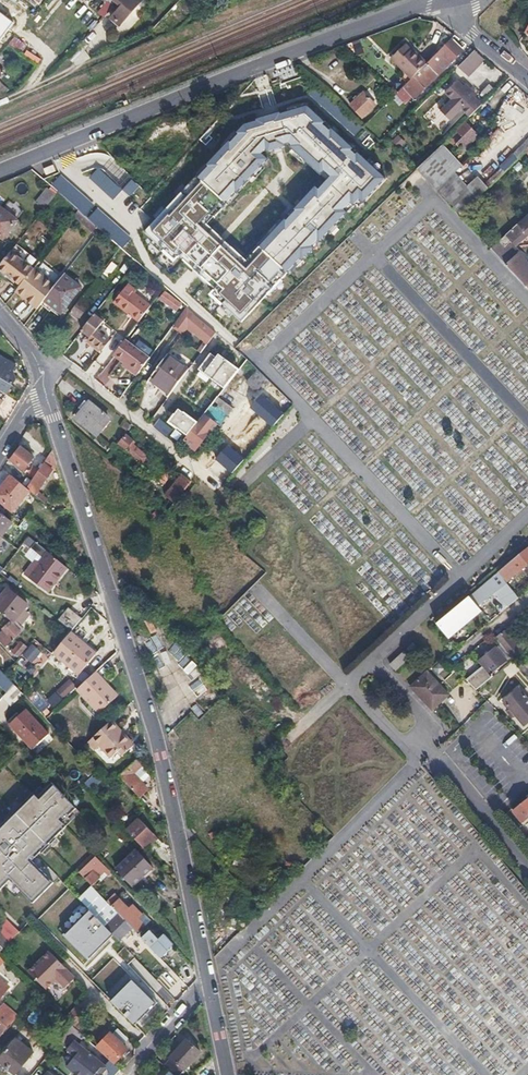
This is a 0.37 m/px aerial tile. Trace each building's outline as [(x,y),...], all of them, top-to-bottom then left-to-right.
[(111,18),(119,25),(143,0),(118,0),(123,5),(111,18)] [(99,11),(105,16),(114,6),(109,1),(99,11)] [(17,35),(10,42),(12,43),(19,50),(25,43),(17,35)] [(462,50),(450,38),(425,62),(409,78),(395,91),(399,95),(394,98),(403,106),(462,50)] [(3,52),(11,59),(19,50),(12,43),(3,52)] [(19,50),(21,52),(27,44),(26,43),(25,43),(19,50)] [(409,78),(425,62),(417,54),(416,55),(404,44),(390,57),(409,78)] [(13,66),(28,79),(33,72),(38,66),(21,52),(19,50),(11,59),(15,63),(13,66)] [(469,76),(483,59),(474,51),(454,72),(461,78),(465,74),(469,76)] [(481,106),(481,105),(470,94),(473,91),(466,85),(464,87),(458,81),(447,92),(451,97),(440,107),(452,119),(463,109),(470,117),(471,116),(481,106)] [(374,105),(363,93),(351,105),(362,116),(374,105)] [(236,324),(354,198),(358,202),(381,178),(301,103),(236,124),(137,229),(169,258),(174,252),(211,286),(203,293),(236,324)] [(486,112),(481,106),(471,116),(476,121),(486,112)] [(478,136),(465,123),(448,140),(457,149),(459,147),(464,151),(478,136)] [(511,154),(516,159),(527,147),(527,138),(511,154)] [(422,164),(415,170),(435,190),(452,173),(460,165),(441,145),(422,164)] [(516,159),(511,164),(514,166),(516,164),(519,166),(526,159),(527,161),(527,147),(516,159)] [(52,163),(41,168),(45,175),(56,170),(52,163)] [(489,178),(492,182),(507,168),(504,164),(489,178)] [(96,168),(87,177),(111,200),(120,190),(96,168)] [(398,179),(402,183),(409,176),(405,172),(398,179)] [(452,173),(435,190),(459,215),(492,182),(489,178),(483,184),(477,178),(466,188),(452,173)] [(58,174),(49,184),(83,214),(92,204),(58,174)] [(131,181),(122,190),(140,207),(149,197),(131,181)] [(43,210),(55,195),(40,183),(29,197),(43,210)] [(0,206),(0,238),(2,239),(9,231),(13,234),(22,223),(0,206)] [(95,208),(86,218),(120,248),(129,238),(95,208)] [(519,253),(517,254),(508,244),(511,241),(514,245),(521,239),(525,244),(527,241),(527,214),(491,249),(520,279),(526,285),(527,284),(527,263),(519,253)] [(39,235),(35,242),(44,246),(47,239),(39,235)] [(521,239),(514,245),(519,249),(525,244),(521,239)] [(16,244),(10,251),(32,268),(33,267),(38,261),(16,244)] [(0,264),(0,270),(19,285),(32,268),(10,251),(0,264)] [(38,261),(33,267),(55,285),(61,278),(38,261)] [(19,285),(14,291),(30,303),(37,308),(38,306),(43,300),(55,285),(33,267),(32,268),(19,285)] [(55,285),(43,300),(60,313),(80,287),(64,274),(61,278),(55,285)] [(104,282),(98,277),(84,293),(88,296),(91,292),(94,295),(104,282)] [(136,322),(149,306),(132,293),(134,291),(126,284),(112,302),(117,307),(136,322)] [(179,316),(184,308),(164,292),(158,299),(179,316)] [(83,295),(70,312),(78,319),(92,302),(83,295)] [(188,326),(196,315),(187,309),(185,307),(184,308),(179,316),(174,322),(184,331),(188,326)] [(94,314),(81,330),(90,336),(87,340),(101,351),(111,338),(98,328),(103,321),(94,314)] [(208,342),(215,332),(198,317),(196,314),(196,315),(188,326),(208,342)] [(126,371),(134,377),(146,360),(122,341),(112,355),(121,363),(129,368),(126,371)] [(201,351),(206,344),(203,341),(197,349),(201,351)] [(146,384),(168,398),(188,370),(167,354),(146,384)] [(209,354),(198,368),(211,378),(225,360),(217,354),(214,358),(209,354)] [(4,393),(14,377),(12,373),(15,367),(0,358),(0,391),(4,393)] [(227,455),(238,466),(251,451),(293,403),(246,359),(237,370),(236,371),(271,404),(227,455)] [(108,360),(99,383),(109,386),(117,363),(108,360)] [(225,360),(211,378),(223,388),(236,371),(237,370),(225,360)] [(119,366),(126,371),(129,368),(121,363),(119,366)] [(216,396),(203,414),(216,424),(219,426),(232,409),(216,396)] [(75,417),(97,435),(110,420),(88,402),(75,417)] [(186,435),(196,423),(178,409),(168,422),(186,435)] [(232,428),(242,414),(236,410),(226,424),(232,428)] [(186,435),(183,440),(193,448),(208,429),(210,431),(216,424),(203,414),(196,423),(186,435)] [(110,420),(97,435),(108,444),(120,429),(110,420)] [(134,441),(128,435),(120,444),(139,460),(144,453),(132,443),(134,441)] [(20,446),(10,460),(22,470),(33,457),(20,446)] [(57,464),(52,451),(32,478),(25,487),(30,491),(40,500),(44,503),(46,499),(37,490),(57,464)] [(166,471),(159,480),(163,483),(170,475),(166,471)] [(11,475),(0,488),(0,501),(12,511),(30,491),(25,487),(11,475)] [(174,501),(190,483),(182,476),(178,480),(176,478),(171,483),(174,485),(166,494),(174,501)] [(169,500),(163,507),(167,510),(172,504),(169,500)] [(12,522),(0,512),(0,536),(12,522)] [(32,530),(38,523),(28,514),(22,522),(32,530)] [(47,592),(67,568),(36,542),(30,548),(42,558),(38,563),(35,561),(24,575),(47,592)] [(527,547),(498,571),(505,581),(527,563),(527,546),(527,547)] [(507,587),(498,575),(471,595),(476,602),(481,599),(483,601),(499,589),(501,592),(507,587)] [(5,588),(0,594),(0,612),(5,616),(10,621),(12,623),(26,604),(5,588)] [(458,629),(480,610),(468,595),(451,609),(445,614),(435,623),(447,638),(448,636),(449,636),(458,629)] [(67,606),(57,619),(70,630),(80,617),(67,606)] [(6,644),(19,630),(12,623),(10,621),(0,633),(0,637),(6,644)] [(145,624),(149,635),(142,637),(152,663),(161,660),(158,652),(163,650),(159,636),(158,637),(152,622),(145,624)] [(501,645),(512,659),(522,651),(514,642),(517,639),(515,636),(512,639),(504,630),(495,638),(501,645)] [(69,632),(53,652),(70,666),(80,674),(96,654),(69,632)] [(26,646),(20,641),(13,651),(18,655),(26,646)] [(30,644),(21,656),(40,670),(48,658),(30,644)] [(465,681),(474,690),(512,659),(501,645),(496,650),(495,648),(480,660),(484,666),(465,681)] [(407,655),(402,650),(388,663),(392,669),(407,655)] [(80,674),(70,666),(66,669),(76,678),(80,674)] [(118,695),(96,670),(78,687),(87,697),(100,711),(118,695)] [(446,692),(425,670),(408,685),(430,708),(446,692)] [(9,680),(3,674),(0,671),(0,687),(9,680)] [(194,693),(202,692),(203,698),(213,697),(212,692),(204,692),(203,678),(192,679),(194,693)] [(6,693),(14,685),(12,683),(9,680),(0,687),(6,693)] [(63,697),(73,691),(67,681),(57,688),(63,697)] [(9,705),(22,694),(14,685),(6,693),(1,697),(9,705)] [(517,688),(501,700),(521,724),(527,718),(527,700),(517,688)] [(95,716),(100,711),(87,697),(82,702),(95,716)] [(48,733),(25,708),(8,724),(31,749),(48,733)] [(131,745),(110,721),(85,743),(91,749),(98,743),(114,761),(131,745)] [(136,775),(144,767),(136,758),(118,775),(138,796),(145,789),(137,781),(139,779),(136,775)] [(96,772),(83,784),(87,788),(101,777),(96,772)] [(137,781),(145,789),(147,787),(139,779),(137,781)] [(58,822),(25,787),(2,809),(35,844),(58,822)] [(525,796),(527,798),(512,810),(522,821),(527,816),(527,794),(525,796)] [(143,847),(156,836),(139,818),(126,830),(143,847)] [(0,842),(0,846),(16,862),(20,859),(22,860),(22,859),(3,839),(0,842)] [(0,846),(0,858),(11,870),(22,860),(20,859),(16,862),(0,846)] [(152,867),(137,850),(117,868),(132,885),(152,867)] [(111,874),(93,855),(76,870),(92,888),(100,881),(102,883),(111,874)] [(47,895),(26,874),(10,888),(31,910),(47,895)] [(79,881),(74,875),(66,883),(70,888),(79,881)] [(116,897),(107,904),(111,909),(119,902),(120,901),(116,897)] [(137,936),(144,929),(136,920),(141,916),(133,907),(128,912),(119,902),(111,909),(113,911),(118,916),(130,929),(137,936)] [(111,909),(107,904),(102,908),(109,916),(113,911),(111,909)] [(144,929),(151,922),(143,914),(141,916),(136,920),(144,929)] [(59,931),(77,949),(93,933),(75,916),(59,931)] [(103,921),(101,923),(117,940),(130,929),(118,916),(108,925),(103,921)] [(7,941),(18,930),(13,926),(3,937),(7,941)] [(151,952),(157,959),(171,946),(163,937),(156,943),(147,934),(140,940),(151,952)] [(94,957),(158,1019),(167,1010),(157,1000),(158,999),(105,947),(94,957)] [(27,971),(44,988),(51,982),(58,982),(63,988),(73,978),(64,969),(63,970),(58,965),(60,964),(48,951),(27,971)] [(154,979),(165,990),(171,985),(160,974),(154,979)] [(14,1016),(1,1006),(0,1008),(0,1015),(10,1022),(14,1016)] [(71,1025),(72,1027),(84,1014),(75,1006),(63,1018),(64,1019),(69,1024),(71,1025)] [(10,1022),(0,1015),(0,1035),(10,1022)] [(50,1036),(57,1042),(58,1041),(71,1025),(69,1024),(64,1019),(50,1036)] [(71,1025),(58,1041),(67,1048),(77,1037),(79,1039),(83,1036),(72,1027),(71,1025)] [(112,1061),(120,1053),(125,1048),(110,1033),(107,1035),(103,1031),(98,1035),(102,1039),(96,1046),(112,1061)] [(16,1038),(0,1058),(0,1063),(15,1074),(33,1051),(16,1038)] [(200,1052),(185,1039),(162,1065),(169,1071),(173,1074),(179,1074),(200,1052)] [(64,1068),(72,1074),(92,1074),(99,1066),(78,1049),(64,1068)]
